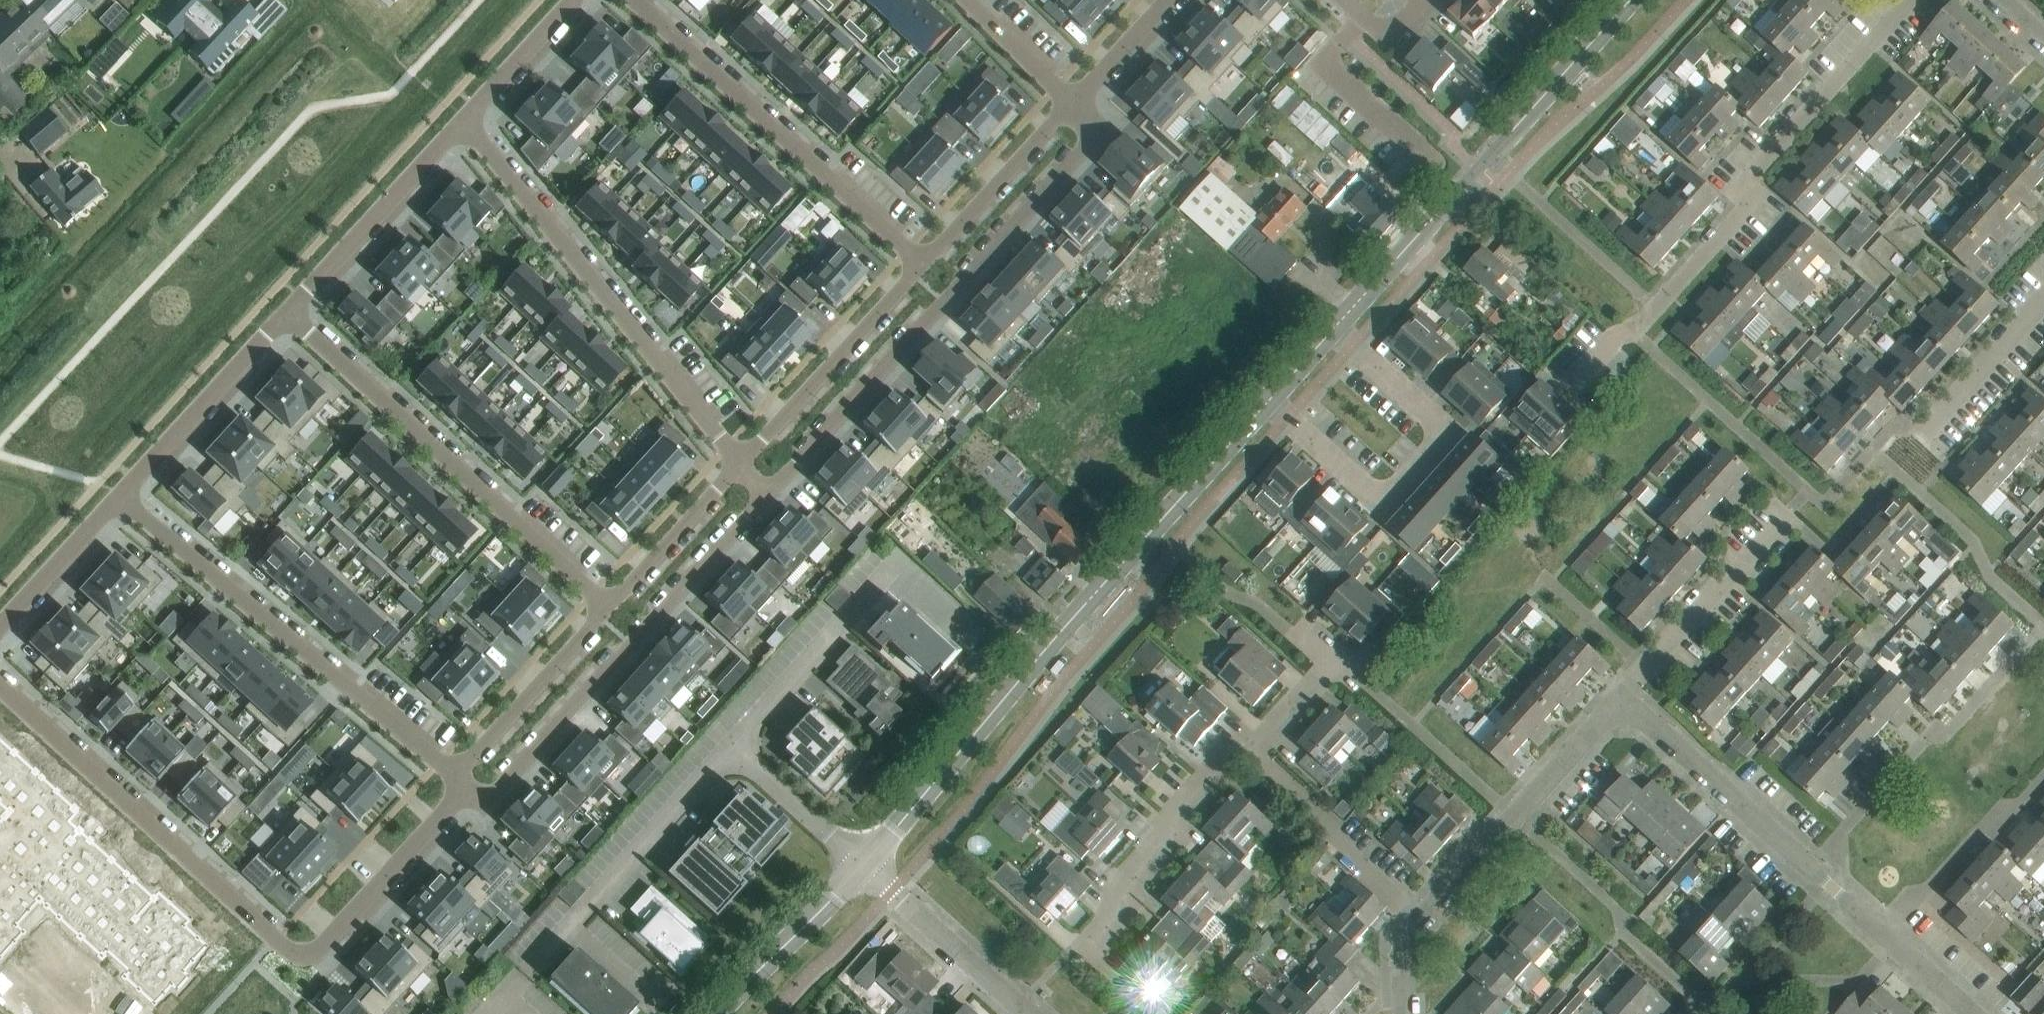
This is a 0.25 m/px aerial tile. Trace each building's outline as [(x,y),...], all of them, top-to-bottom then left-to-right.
[(0,18),(0,69),(3,72),(46,29),(18,0),(17,2),(0,18)] [(18,0),(46,29),(47,29),(77,0),(18,0)] [(214,0),(178,0),(165,13),(185,31),(191,37),(217,10),(211,4),(214,0)] [(246,29),(253,36),(255,37),(266,25),(239,0),(238,0),(223,15),(217,10),(191,37),(197,43),(217,61),(246,29)] [(702,10),(709,16),(723,0),(711,0),(702,10)] [(827,0),(822,0),(819,4),(828,12),(833,6),(827,0)] [(884,0),(866,0),(876,9),(884,0)] [(915,0),(884,0),(876,9),(892,25),(915,0)] [(935,11),(923,0),(915,0),(892,25),(909,40),(935,11)] [(1088,0),(1052,0),(1044,9),(1062,26),(1071,17),(1086,31),(1103,13),(1088,0)] [(1103,13),(1115,0),(1088,0),(1103,13)] [(1274,0),(1237,0),(1248,10),(1240,20),(1259,37),(1284,9),(1274,0)] [(1279,3),(1285,9),(1290,3),(1286,0),(1282,0),(1279,3)] [(1469,0),(1463,0),(1449,15),(1474,38),(1491,20),(1469,0)] [(1505,0),(1469,0),(1491,20),(1507,2),(1505,0)] [(1579,3),(1576,0),(1568,0),(1562,6),(1569,13),(1579,3)] [(1743,0),(1730,0),(1727,3),(1734,10),(1743,0)] [(1818,21),(1795,0),(1779,18),(1811,46),(1818,38),(1809,30),(1818,21)] [(1832,0),(1795,0),(1818,21),(1827,11),(1835,19),(1843,10),(1832,0)] [(815,9),(806,1),(801,7),(810,15),(815,9)] [(1951,43),(1972,19),(1954,3),(1921,40),(1929,47),(1941,34),(1951,43)] [(824,17),(815,9),(810,15),(819,23),(824,17)] [(1259,37),(1240,20),(1231,29),(1223,21),(1224,20),(1221,17),(1220,18),(1210,9),(1201,18),(1200,17),(1191,26),(1193,28),(1194,27),(1231,61),(1231,60),(1246,44),(1250,47),(1259,37)] [(953,27),(935,11),(909,40),(927,56),(953,27)] [(746,55),(770,28),(754,14),(730,40),(746,55)] [(1542,34),(1552,24),(1544,17),(1535,28),(1542,34)] [(1811,46),(1779,18),(1762,37),(1769,43),(1770,43),(1786,56),(1787,55),(1795,46),(1804,54),(1811,46)] [(1956,72),(1990,35),(1972,19),(1951,43),(1960,51),(1948,65),(1956,72)] [(852,35),(858,29),(849,20),(843,26),(852,35)] [(624,78),(652,47),(632,29),(620,42),(601,24),(597,29),(594,27),(586,35),(589,38),(584,43),(585,44),(586,43),(624,78)] [(1231,61),(1194,27),(1193,28),(1177,45),(1187,54),(1186,55),(1189,58),(1190,57),(1199,64),(1190,74),(1209,91),(1210,91),(1235,63),(1231,60),(1231,61)] [(785,42),(770,28),(746,55),(761,68),(785,42)] [(845,37),(836,28),(831,34),(840,42),(845,37)] [(1542,34),(1535,28),(1526,38),(1533,45),(1542,34)] [(867,37),(858,29),(852,35),(861,43),(867,37)] [(963,29),(954,38),(964,47),(973,38),(963,29)] [(1752,29),(1745,38),(1761,52),(1763,50),(1768,44),(1752,29)] [(1311,54),(1327,36),(1320,30),(1304,47),(1311,54)] [(1986,75),(2007,51),(1990,35),(1956,72),(1964,79),(1976,66),(1986,75)] [(854,45),(845,37),(840,42),(849,51),(854,45)] [(1695,38),(1680,55),(1688,61),(1694,67),(1709,51),(1695,38)] [(117,41),(90,70),(101,81),(129,52),(117,41)] [(1456,68),(1426,41),(1404,64),(1434,91),(1456,68)] [(776,82),(800,56),(785,42),(761,68),(776,82)] [(597,107),(624,78),(586,43),(585,44),(570,60),(588,77),(577,89),(597,107)] [(1809,74),(1787,55),(1786,56),(1770,43),(1769,43),(1768,44),(1763,50),(1777,62),(1768,71),(1792,93),(1809,74)] [(1517,63),(1526,52),(1519,45),(1509,56),(1517,63)] [(877,57),(886,65),(891,59),(883,51),(877,57)] [(1983,114),(2026,67),(2007,51),(1986,75),(1995,83),(1975,106),(1983,114)] [(1676,73),(1688,61),(1680,55),(1669,67),(1676,73)] [(791,96),(815,69),(800,56),(776,82),(791,96)] [(875,64),(867,56),(861,62),(870,70),(875,64)] [(1907,56),(1900,64),(1908,72),(1915,63),(1907,56)] [(900,68),(891,59),(886,65),(895,74),(900,68)] [(1494,83),(1469,60),(1459,71),(1483,94),(1494,83)] [(1209,91),(1190,74),(1182,83),(1173,75),(1174,74),(1171,71),(1170,72),(1160,63),(1152,72),(1150,71),(1142,80),(1143,82),(1144,81),(1181,115),(1181,116),(1184,119),(1200,101),(1207,108),(1217,97),(1210,91),(1209,91)] [(875,64),(870,70),(879,78),(884,72),(875,64)] [(1948,65),(1944,69),(1952,77),(1956,72),(1948,65)] [(1738,66),(1733,71),(1739,76),(1743,71),(1738,66)] [(965,95),(969,98),(1004,129),(1012,120),(1008,116),(1016,108),(1002,95),(1011,85),(991,67),(965,95)] [(830,83),(815,69),(791,96),(806,110),(830,83)] [(1792,93),(1768,71),(1759,81),(1746,69),(1738,77),(1775,111),(1792,93)] [(1931,102),(1914,86),(1899,73),(1891,82),(1900,90),(1891,100),(1914,121),(1931,102)] [(5,119),(12,120),(13,119),(20,113),(18,111),(30,99),(6,75),(0,81),(0,114),(5,119)] [(1775,111),(1738,77),(1731,85),(1745,97),(1737,106),(1739,109),(1738,109),(1759,128),(1775,111)] [(1655,97),(1666,84),(1659,78),(1648,90),(1655,97)] [(1166,132),(1181,116),(1181,115),(1144,81),(1143,82),(1128,99),(1138,108),(1137,109),(1140,112),(1141,111),(1149,119),(1141,128),(1178,163),(1188,152),(1166,132)] [(914,82),(906,90),(917,101),(925,92),(914,82)] [(821,123),(845,97),(830,83),(806,110),(821,123)] [(570,137),(597,107),(577,89),(566,101),(548,84),(533,101),(532,102),(570,137)] [(1288,86),(1272,104),(1326,152),(1342,134),(1288,86)] [(1730,118),(1738,109),(1739,109),(1737,106),(1715,87),(1699,105),(1732,134),(1739,126),(1730,118)] [(676,131),(700,105),(684,90),(660,117),(676,131)] [(1644,109),(1655,97),(1648,90),(1637,103),(1644,109)] [(906,92),(897,102),(905,111),(915,100),(906,92)] [(861,111),(845,97),(821,123),(837,138),(861,111)] [(969,98),(954,114),(951,111),(941,121),(961,140),(970,130),(984,143),(991,135),(995,138),(1004,129),(969,98)] [(538,172),(570,137),(532,102),(533,101),(532,100),(515,118),(534,136),(520,151),(537,172),(538,172)] [(1914,121),(1891,100),(1882,109),(1873,101),(1866,110),(1897,139),(1914,121)] [(691,145),(715,119),(700,105),(676,131),(691,145)] [(1732,134),(1699,105),(1684,122),(1707,143),(1716,134),(1725,142),(1732,134)] [(47,109),(20,133),(39,155),(67,132),(47,109)] [(1246,109),(1238,118),(1241,120),(1247,126),(1255,117),(1246,109)] [(1897,139),(1866,110),(1859,117),(1868,125),(1859,135),(1871,146),(1871,147),(1881,156),(1897,139)] [(1232,112),(1223,122),(1232,130),(1241,120),(1238,118),(1232,112)] [(2043,174),(2043,115),(2042,114),(2029,129),(2025,125),(2017,133),(2026,141),(2018,151),(2023,155),(2043,174)] [(1871,146),(1859,135),(1840,117),(1832,126),(1841,134),(1832,143),(1855,164),(1871,147),(1871,146)] [(706,159),(730,132),(715,119),(691,145),(706,159)] [(952,149),(961,140),(941,121),(932,132),(939,138),(924,154),(923,155),(954,183),(963,174),(959,170),(966,162),(952,149)] [(1620,122),(1610,133),(1619,141),(1629,130),(1620,122)] [(1699,153),(1707,143),(1684,122),(1667,141),(1699,169),(1707,161),(1699,153)] [(627,136),(617,127),(611,133),(622,142),(627,136)] [(721,173),(745,146),(730,132),(706,159),(721,173)] [(1949,152),(1960,140),(1952,133),(1941,145),(1949,152)] [(1168,166),(1150,150),(1146,155),(1127,137),(1115,150),(1152,184),(1168,166)] [(1605,139),(1595,150),(1604,159),(1615,147),(1605,139)] [(1276,141),(1268,150),(1286,167),(1294,158),(1276,141)] [(1340,152),(1349,160),(1357,152),(1349,143),(1340,152)] [(1855,164),(1832,143),(1824,153),(1815,145),(1808,153),(1839,182),(1855,164)] [(1937,164),(1949,152),(1941,145),(1930,157),(1937,164)] [(736,186),(760,160),(745,146),(721,173),(736,186)] [(1961,164),(1972,152),(1966,146),(1955,158),(1961,164)] [(641,149),(633,157),(639,163),(647,154),(641,149)] [(1152,184),(1115,150),(1102,164),(1122,182),(1114,190),(1131,207),(1152,184)] [(923,155),(924,154),(921,151),(905,168),(901,165),(891,176),(911,194),(920,184),(934,197),(942,189),(946,192),(954,183),(923,155)] [(2023,155),(2014,165),(2000,152),(1992,161),(2006,174),(2006,173),(2029,194),(2030,193),(2043,178),(2043,174),(2023,155)] [(1839,182),(1808,153),(1800,161),(1809,169),(1801,178),(1823,199),(1839,182)] [(639,163),(633,157),(625,166),(630,171),(637,165),(639,163)] [(1596,157),(1588,166),(1600,177),(1608,168),(1596,157)] [(1950,176),(1961,164),(1955,158),(1944,170),(1950,176)] [(751,200),(775,174),(760,160),(736,186),(751,200)] [(651,170),(660,178),(666,172),(657,164),(651,170)] [(1718,197),(1681,164),(1674,173),(1687,185),(1678,195),(1702,216),(1718,197)] [(47,174),(31,187),(64,226),(82,212),(81,211),(103,193),(81,167),(62,183),(52,170),(47,174)] [(1917,187),(1927,175),(1920,169),(1910,180),(1917,187)] [(660,178),(669,186),(675,180),(666,172),(660,178)] [(2029,194),(2006,173),(2006,174),(1990,191),(2013,211),(2022,202),(2031,210),(2039,201),(2030,193),(2029,194)] [(656,183),(647,174),(642,180),(651,188),(656,183)] [(791,188),(775,174),(751,200),(767,215),(791,188)] [(1253,222),(1258,216),(1213,176),(1182,211),(1214,238),(1228,251),(1229,250),(1272,289),(1273,290),(1298,262),(1276,242),(1253,222)] [(1823,199),(1801,178),(1792,188),(1783,180),(1775,189),(1807,217),(1823,199)] [(1929,199),(1940,187),(1934,180),(1923,192),(1929,199)] [(441,199),(442,200),(443,199),(473,228),(474,229),(489,212),(496,218),(505,208),(487,187),(477,198),(458,181),(441,199)] [(592,223),(616,196),(600,182),(576,208),(592,223)] [(665,191),(656,183),(651,188),(660,197),(665,191)] [(1130,211),(1111,193),(1102,203),(1083,185),(1067,203),(1098,232),(1099,230),(1114,215),(1121,221),(1130,211)] [(1900,205),(1912,193),(1904,186),(1893,198),(1900,205)] [(1401,215),(1370,187),(1359,198),(1363,202),(1351,214),(1363,225),(1362,226),(1378,241),(1401,215)] [(1276,242),(1306,208),(1285,189),(1269,208),(1267,206),(1258,216),(1253,222),(1276,242)] [(1886,191),(1878,200),(1883,205),(1892,196),(1886,191)] [(2005,221),(2013,211),(1990,191),(1974,208),(2006,237),(2013,229),(2005,221)] [(687,192),(682,198),(690,206),(696,200),(687,192)] [(1702,216),(1678,195),(1669,205),(1656,192),(1649,200),(1686,233),(1702,216)] [(1919,211),(1929,199),(1923,192),(1912,205),(1919,211)] [(607,237),(631,210),(616,196),(592,223),(607,237)] [(1889,217),(1900,205),(1893,198),(1882,210),(1889,217)] [(458,244),(473,228),(443,199),(442,200),(427,217),(445,233),(435,244),(455,262),(466,251),(458,244)] [(696,200),(690,206),(699,214),(705,208),(696,200)] [(1686,233),(1649,200),(1642,208),(1655,220),(1647,229),(1670,251),(1686,233)] [(686,210),(677,202),(672,208),(681,216),(686,210)] [(1106,237),(1099,230),(1098,232),(1067,203),(1051,220),(1070,238),(1062,247),(1081,265),(1106,237)] [(2006,237),(1974,208),(1959,226),(1982,246),(1990,237),(1999,245),(2006,237)] [(1612,209),(1601,221),(1613,232),(1624,220),(1612,209)] [(622,251),(646,224),(631,210),(607,237),(622,251)] [(695,218),(686,210),(681,216),(690,224),(695,218)] [(1142,222),(1152,231),(1159,223),(1149,215),(1142,222)] [(717,219),(712,225),(721,233),(726,227),(717,219)] [(1869,240),(1880,228),(1872,221),(1861,233),(1869,240)] [(1670,251),(1647,229),(1639,222),(1630,232),(1625,227),(1617,235),(1654,269),(1670,251)] [(656,244),(662,238),(646,224),(622,251),(636,264),(637,264),(656,244)] [(1841,258),(1819,239),(1804,225),(1788,243),(1811,264),(1819,255),(1833,267),(1841,258)] [(780,226),(760,248),(772,259),(792,237),(790,236),(780,226)] [(1973,256),(1982,246),(1959,226),(1942,244),(1974,273),(1982,264),(1973,256)] [(726,227),(721,233),(730,241),(735,236),(726,227)] [(717,238),(708,230),(702,236),(711,244),(717,238)] [(841,231),(816,258),(853,293),(862,284),(858,280),(866,272),(852,259),(861,249),(841,231)] [(1858,252),(1869,240),(1861,233),(1850,245),(1858,252)] [(429,291),(455,262),(435,244),(425,254),(407,238),(391,256),(422,284),(421,284),(429,291)] [(725,246),(717,238),(711,244),(720,252),(725,246)] [(1081,265),(1062,247),(1054,256),(1050,252),(1049,253),(1035,240),(1028,248),(1030,249),(1022,258),(1053,288),(1068,271),(1072,275),(1081,265)] [(1502,279),(1514,266),(1527,278),(1536,268),(1506,241),(1492,256),(1484,249),(1466,269),(1491,291),(1492,290),(1505,302),(1515,291),(1502,279)] [(1801,275),(1811,264),(1788,243),(1771,262),(1808,295),(1815,287),(1801,275)] [(646,284),(671,258),(656,244),(637,264),(636,264),(631,270),(646,284)] [(422,284),(391,256),(375,273),(393,290),(384,300),(404,318),(414,307),(407,300),(421,284),(422,284)] [(662,298),(686,271),(671,258),(646,284),(662,298)] [(853,293),(816,258),(789,287),(809,306),(819,294),(834,307),(841,299),(845,303),(853,293)] [(1053,288),(1022,258),(1007,274),(1035,300),(1039,304),(1053,288)] [(1768,290),(1756,279),(1756,278),(1737,261),(1729,269),(1738,277),(1729,287),(1752,307),(1767,290),(1768,290)] [(1771,262),(1756,278),(1756,279),(1768,290),(1767,290),(1778,300),(1787,291),(1801,303),(1808,295),(1771,262)] [(516,306),(540,279),(524,265),(500,291),(516,306)] [(702,286),(686,271),(662,298),(677,312),(702,286)] [(1998,306),(1978,288),(1961,272),(1953,281),(1967,294),(1959,302),(1982,323),(1998,306)] [(1035,300),(1007,274),(993,290),(1021,316),(1035,300)] [(531,320),(555,293),(540,279),(516,306),(531,320)] [(1867,283),(1854,297),(1863,306),(1876,292),(1867,283)] [(1752,307),(1729,287),(1720,297),(1711,289),(1704,296),(1736,325),(1752,307)] [(1021,316),(993,290),(991,288),(976,305),(977,307),(978,307),(1013,339),(1029,322),(1021,316)] [(1559,289),(1547,303),(1575,314),(1580,308),(1559,289)] [(1929,290),(1920,300),(1926,305),(1929,308),(1935,301),(1938,298),(1929,290)] [(786,291),(761,318),(795,349),(811,332),(797,319),(806,309),(786,291)] [(377,347),(404,318),(384,300),(374,311),(355,293),(338,312),(351,323),(350,324),(359,332),(360,331),(366,337),(362,341),(373,351),(377,347)] [(571,307),(555,293),(531,320),(545,333),(546,333),(565,313),(571,307)] [(1888,294),(1884,298),(1890,304),(1894,299),(1888,294)] [(716,296),(710,302),(719,311),(725,305),(716,296)] [(1736,325),(1704,296),(1697,304),(1706,312),(1697,322),(1720,343),(1736,325)] [(1880,297),(1868,310),(1880,321),(1892,307),(1880,297)] [(1058,309),(1066,316),(1074,306),(1067,300),(1058,309)] [(1851,300),(1835,317),(1845,327),(1861,309),(1851,300)] [(1982,323),(1959,302),(1949,313),(1935,301),(1929,308),(1966,341),(1982,323)] [(1013,339),(978,307),(977,307),(970,315),(968,314),(961,321),(975,334),(974,335),(978,339),(970,348),(989,365),(1013,339)] [(1966,341),(1929,308),(1921,316),(1935,328),(1927,338),(1950,359),(1966,341)] [(1492,309),(1486,316),(1502,331),(1508,324),(1492,309)] [(556,353),(580,327),(565,313),(546,333),(545,333),(540,339),(556,353)] [(1393,347),(1410,363),(1435,336),(1442,329),(1424,313),(1393,347)] [(795,349),(761,318),(746,335),(780,366),(795,349)] [(1836,319),(1820,338),(1828,345),(1845,327),(1836,319)] [(475,329),(481,335),(489,326),(484,320),(475,329)] [(1047,322),(1038,332),(1045,338),(1054,329),(1047,322)] [(1720,343),(1697,322),(1689,331),(1680,323),(1672,332),(1704,361),(1720,343)] [(571,367),(595,341),(580,327),(556,353),(571,367)] [(467,338),(473,343),(481,335),(475,329),(467,338)] [(1563,331),(1554,340),(1562,347),(1570,338),(1563,331)] [(1045,338),(1038,332),(1029,341),(1037,348),(1045,338)] [(1799,351),(1810,338),(1803,332),(1792,344),(1799,351)] [(780,366),(746,335),(720,362),(740,381),(750,371),(764,384),(780,366)] [(1950,359),(1927,338),(1918,348),(1904,335),(1897,343),(1934,376),(1950,359)] [(500,336),(494,342),(503,350),(508,344),(500,336)] [(1461,359),(1435,336),(1410,363),(1428,379),(1434,372),(1442,380),(1461,359)] [(586,381),(610,354),(595,341),(571,367),(586,381)] [(980,365),(966,352),(958,361),(938,343),(926,356),(960,387),(960,386),(980,365)] [(1815,343),(1804,356),(1813,363),(1824,351),(1815,343)] [(1934,376),(1897,343),(1889,351),(1903,363),(1894,373),(1918,394),(1934,376)] [(508,344),(503,350),(512,358),(517,352),(508,344)] [(1788,363),(1799,351),(1792,344),(1781,356),(1788,363)] [(499,355),(490,346),(485,352),(494,360),(499,355)] [(626,369),(610,354),(586,381),(602,395),(626,369)] [(502,369),(508,363),(499,355),(494,360),(502,369)] [(432,397),(457,371),(441,356),(416,383),(432,397)] [(960,387),(926,356),(914,370),(933,388),(925,396),(943,413),(964,390),(960,386),(960,387)] [(1463,410),(1494,376),(1477,360),(1470,367),(1461,359),(1442,380),(1451,388),(1445,395),(1463,410)] [(274,381),(274,382),(308,414),(313,418),(314,417),(314,418),(329,402),(333,405),(342,394),(320,374),(311,383),(289,363),(274,381)] [(533,378),(539,372),(530,364),(524,370),(533,378)] [(401,367),(394,374),(403,382),(412,372),(406,367),(401,367)] [(1767,386),(1779,373),(1772,367),(1760,379),(1767,386)] [(1892,402),(1866,378),(1866,377),(1855,368),(1848,376),(1861,388),(1851,399),(1875,420),(1891,402),(1892,402)] [(1918,394),(1894,373),(1886,382),(1873,370),(1866,377),(1866,378),(1892,402),(1891,402),(1902,412),(1918,394)] [(447,411),(472,385),(457,371),(432,397),(447,411)] [(533,378),(542,386),(547,380),(539,372),(533,378)] [(524,388),(529,382),(520,374),(515,380),(524,388)] [(1788,374),(1779,384),(1789,392),(1798,383),(1788,374)] [(1511,391),(1494,376),(1463,410),(1480,426),(1511,391)] [(1756,398),(1767,386),(1760,379),(1749,392),(1756,398)] [(289,444),(313,418),(308,414),(274,382),(272,385),(269,382),(258,394),(260,397),(257,400),(277,418),(269,427),(288,445),(289,444)] [(533,396),(538,390),(529,382),(524,388),(533,396)] [(1000,383),(981,405),(989,412),(996,403),(1008,391),(1000,383)] [(1527,435),(1559,399),(1542,384),(1510,419),(1527,435)] [(462,425),(487,398),(472,385),(447,411),(462,425)] [(2031,389),(2023,397),(2032,405),(2023,415),(2043,435),(2043,401),(2031,389)] [(563,405),(569,399),(560,391),(554,397),(563,405)] [(942,417),(923,399),(914,409),(894,391),(878,409),(917,444),(942,417)] [(1772,391),(1762,403),(1768,408),(1778,397),(1772,391)] [(1875,420),(1851,399),(1843,408),(1830,396),(1822,405),(1859,438),(1875,420)] [(477,439),(502,412),(487,398),(462,425),(477,439)] [(572,413),(577,408),(569,399),(563,405),(572,413)] [(1577,415),(1559,399),(1527,435),(1552,457),(1576,430),(1569,424),(1577,415)] [(559,410),(550,402),(545,407),(554,416),(559,410)] [(1859,438),(1822,405),(1816,412),(1828,424),(1819,434),(1844,455),(1859,438)] [(359,409),(349,420),(358,428),(367,417),(359,409)] [(917,444),(878,409),(862,426),(882,444),(873,453),(892,471),(917,444)] [(563,424),(568,418),(559,410),(554,416),(563,424)] [(492,452),(517,426),(502,412),(477,439),(492,452)] [(2023,415),(2014,425),(2005,416),(1998,424),(2029,453),(2043,437),(2043,435),(2023,415)] [(289,445),(289,444),(288,445),(269,427),(260,436),(241,418),(238,421),(235,419),(224,431),(227,434),(224,436),(256,465),(256,466),(263,473),(279,455),(286,462),(296,451),(289,445)] [(657,435),(643,451),(642,452),(674,481),(691,464),(676,451),(686,441),(666,422),(655,433),(657,435)] [(957,432),(965,439),(972,431),(962,422),(955,430),(957,432)] [(1691,441),(1702,429),(1695,422),(1684,435),(1691,441)] [(2029,453),(1998,424),(1991,432),(2000,440),(1991,450),(2014,471),(2029,453)] [(508,466),(532,440),(517,426),(492,452),(508,466)] [(595,428),(590,434),(599,442),(604,436),(595,428)] [(1844,455),(1819,434),(1812,443),(1798,431),(1791,439),(1828,473),(1844,455)] [(957,432),(951,439),(958,446),(965,439),(957,432)] [(1493,440),(1485,432),(1479,438),(1488,446),(1493,440)] [(361,475),(386,448),(370,434),(346,460),(361,475)] [(590,434),(584,440),(593,448),(599,442),(590,434)] [(1472,435),(1458,451),(1484,474),(1483,474),(1490,481),(1505,464),(1472,435)] [(241,482),(256,466),(256,465),(224,436),(208,454),(228,472),(219,481),(238,499),(239,498),(248,489),(241,482)] [(548,454),(532,440),(508,466),(523,481),(548,454)] [(892,471),(873,453),(865,462),(845,445),(829,462),(868,497),(892,471)] [(1674,446),(1663,458),(1670,465),(1681,452),(1674,446)] [(376,489),(401,462),(386,448),(361,475),(376,489)] [(642,452),(643,451),(641,449),(625,467),(659,498),(674,481),(642,452)] [(1739,481),(1748,471),(1725,450),(1709,468),(1741,497),(1748,489),(1739,481)] [(2014,471),(1991,450),(1982,459),(1974,451),(1966,459),(1998,488),(2014,471)] [(1484,474),(1458,451),(1445,466),(1470,489),(1483,474),(1484,474)] [(1290,522),(1310,499),(1301,491),(1315,476),(1294,458),(1266,488),(1286,506),(1280,513),(1290,522)] [(1659,477),(1670,465),(1663,458),(1652,471),(1659,477)] [(1998,488),(1966,459),(1959,467),(1968,475),(1959,485),(1982,506),(1998,488)] [(391,502),(416,476),(401,462),(376,489),(391,502)] [(868,497),(829,462),(813,480),(833,498),(824,507),(843,525),(868,497)] [(1456,504),(1470,489),(1445,466),(1431,481),(1456,504)] [(659,498),(625,467),(610,484),(644,515),(659,498)] [(1523,468),(1517,475),(1528,485),(1536,476),(1528,469),(1523,468)] [(1741,497),(1709,468),(1693,486),(1716,507),(1725,497),(1734,505),(1741,497)] [(240,499),(239,498),(238,499),(219,481),(211,490),(190,472),(173,490),(184,500),(182,503),(194,514),(196,511),(214,528),(230,510),(236,516),(246,505),(240,499)] [(407,516),(431,490),(416,476),(391,502),(407,516)] [(554,499),(564,488),(552,477),(542,488),(554,499)] [(1443,519),(1456,504),(1431,481),(1417,496),(1443,519)] [(1072,506),(1057,492),(1046,482),(1017,515),(1052,547),(1055,544),(1077,564),(1092,547),(1060,518),(1072,506)] [(1511,482),(1503,491),(1509,497),(1517,488),(1511,482)] [(1637,501),(1649,488),(1642,482),(1630,494),(1637,501)] [(644,515),(610,484),(584,511),(604,529),(613,519),(628,532),(644,515)] [(1707,516),(1716,507),(1693,486),(1677,503),(1709,532),(1716,524),(1707,516)] [(304,489),(297,497),(307,507),(315,498),(304,489)] [(422,530),(446,503),(431,490),(407,516),(422,530)] [(1501,505),(1509,497),(1503,491),(1503,492),(1495,500),(1500,505),(1501,505)] [(1890,506),(1881,516),(1903,536),(1911,527),(1925,539),(1924,541),(1950,565),(1960,553),(1892,492),(1884,501),(1890,506)] [(1316,546),(1350,509),(1333,493),(1325,501),(1319,507),(1310,499),(1290,522),(1316,546)] [(2043,505),(2043,498),(2040,495),(2029,508),(2036,514),(2043,505)] [(320,502),(329,510),(334,505),(326,496),(320,502)] [(1443,519),(1417,496),(1404,512),(1429,535),(1429,534),(1443,519)] [(914,546),(937,517),(918,501),(895,530),(914,546)] [(437,544),(461,517),(446,503),(422,530),(437,544)] [(1628,503),(1619,513),(1625,518),(1634,508),(1628,503)] [(1709,532),(1677,503),(1661,521),(1683,540),(1685,541),(1685,540),(1693,532),(1702,540),(1709,532)] [(338,519),(343,513),(334,505),(329,510),(338,519)] [(833,529),(813,511),(803,522),(788,508),(772,525),(807,558),(833,529)] [(1358,516),(1350,509),(1316,546),(1344,571),(1350,565),(1365,548),(1355,539),(1361,533),(1369,524),(1359,515),(1358,516)] [(1429,535),(1404,512),(1389,527),(1419,554),(1434,538),(1429,534),(1429,535)] [(1484,513),(1476,522),(1482,527),(1490,518),(1489,518),(1484,513)] [(1894,546),(1903,536),(1881,516),(1865,533),(1902,566),(1908,559),(1894,546)] [(452,558),(477,532),(461,517),(437,544),(452,558)] [(353,532),(358,526),(349,518),(344,524),(353,532)] [(2016,537),(2027,524),(2020,518),(2009,531),(2016,537)] [(305,548),(306,548),(309,545),(282,520),(265,539),(274,548),(259,565),(275,580),(305,548)] [(1474,536),(1482,527),(1476,522),(1468,530),(1473,536),(1474,536)] [(1610,523),(1603,531),(1612,539),(1619,531),(1610,523)] [(807,558),(772,525),(756,543),(771,557),(762,567),(782,585),(807,558)] [(337,526),(330,533),(340,542),(346,535),(337,526)] [(868,526),(859,537),(868,546),(878,535),(868,526)] [(2030,548),(2041,536),(2034,529),(2022,542),(2030,548)] [(1902,566),(1865,533),(1850,550),(1872,570),(1880,561),(1894,574),(1902,566)] [(346,535),(340,542),(349,551),(356,544),(346,535)] [(859,537),(849,548),(858,557),(868,546),(859,537)] [(1707,560),(1685,540),(1685,541),(1683,540),(1675,550),(1661,537),(1654,545),(1690,578),(1707,560)] [(374,552),(379,546),(370,538),(365,544),(374,552)] [(1036,549),(1025,538),(1015,547),(1026,558),(1036,549)] [(1594,540),(1586,549),(1598,559),(1606,550),(1594,540)] [(2019,561),(2030,548),(2022,542),(2011,554),(2019,561)] [(1456,543),(1448,552),(1454,557),(1462,548),(1456,543)] [(2035,543),(2030,548),(2034,553),(2039,547),(2035,543)] [(1690,578),(1654,545),(1647,552),(1660,565),(1651,575),(1674,596),(1690,578)] [(383,560),(388,554),(379,546),(374,552),(383,560)] [(321,562),(320,562),(306,548),(305,548),(275,580),(292,596),(294,594),(293,593),(321,562)] [(1826,579),(1834,571),(1834,570),(1834,568),(1834,567),(1813,548),(1797,566),(1834,599),(1840,592),(1826,579)] [(2030,548),(2019,561),(2024,566),(2035,553),(2034,553),(2030,548)] [(1876,594),(1862,581),(1872,570),(1850,550),(1834,567),(1834,568),(1834,570),(1834,571),(1894,625),(1911,606),(1905,601),(1894,613),(1874,595),(1876,594)] [(1446,566),(1454,557),(1448,552),(1440,561),(1446,566)] [(954,592),(963,583),(931,553),(922,561),(954,592)] [(1067,578),(1053,565),(1041,554),(1020,577),(1047,601),(1067,578)] [(369,555),(362,563),(371,572),(378,564),(369,555)] [(138,609),(163,582),(143,564),(135,574),(115,556),(99,573),(131,602),(138,609)] [(309,608),(340,573),(324,558),(320,562),(321,562),(293,593),(294,594),(309,608)] [(1244,574),(1231,562),(1222,571),(1235,583),(1244,574)] [(782,585),(762,567),(753,577),(737,563),(729,571),(727,569),(719,578),(721,580),(721,581),(756,613),(782,585)] [(378,564),(371,572),(381,580),(388,573),(378,564)] [(528,564),(502,593),(540,628),(543,625),(545,627),(555,617),(552,615),(557,609),(538,593),(548,583),(528,564)] [(404,579),(409,573),(400,565),(395,571),(404,579)] [(1361,574),(1350,565),(1344,571),(1329,588),(1339,597),(1333,603),(1325,612),(1335,621),(1336,621),(1344,627),(1371,597),(1371,596),(1354,582),(1361,574)] [(1834,599),(1797,566),(1781,584),(1803,604),(1811,595),(1826,608),(1834,599)] [(1674,596),(1651,575),(1643,585),(1629,572),(1621,580),(1658,614),(1674,596)] [(122,626),(138,609),(131,602),(99,573),(96,576),(94,574),(83,586),(85,588),(82,591),(102,609),(94,619),(113,636),(112,637),(119,643),(129,632),(122,626)] [(353,591),(354,592),(357,589),(340,573),(309,608),(325,622),(353,591)] [(404,579),(413,587),(418,582),(409,573),(404,579)] [(1432,573),(1426,579),(1435,588),(1441,581),(1432,573)] [(1035,613),(1021,599),(996,577),(978,597),(1017,633),(1035,613)] [(1658,614),(1621,580),(1615,587),(1629,600),(1619,611),(1642,632),(1658,614)] [(756,613),(721,581),(705,598),(720,613),(712,622),(732,640),(756,613)] [(929,621),(964,650),(987,623),(942,584),(932,596),(943,606),(929,621)] [(1794,614),(1803,604),(1781,584),(1764,602),(1800,635),(1808,627),(1794,614)] [(452,585),(441,597),(450,605),(460,593),(452,585)] [(836,611),(851,595),(839,585),(824,601),(836,611)] [(1377,589),(1371,596),(1371,597),(1344,627),(1361,643),(1369,635),(1375,629),(1385,637),(1405,614),(1377,589)] [(369,606),(368,605),(354,592),(353,591),(325,622),(340,636),(341,637),(369,606)] [(540,628),(502,593),(476,621),(496,639),(505,629),(523,646),(540,628)] [(2014,626),(1977,593),(1969,601),(1982,613),(1974,622),(1998,644),(2014,626)] [(1929,598),(1921,607),(1928,614),(1936,604),(1929,598)] [(424,606),(418,600),(409,610),(414,616),(424,606)] [(381,646),(398,627),(372,602),(368,605),(369,606),(341,637),(340,636),(339,638),(350,647),(351,646),(357,652),(371,637),(381,646)] [(1523,622),(1534,610),(1527,603),(1516,616),(1523,622)] [(955,654),(900,604),(887,618),(884,615),(864,637),(880,651),(887,644),(929,682),(955,654)] [(113,636),(94,619),(85,628),(65,610),(63,613),(60,610),(49,623),(51,625),(49,628),(88,663),(112,637),(113,636)] [(1794,640),(1777,625),(1762,611),(1755,620),(1764,628),(1755,638),(1778,658),(1794,640)] [(229,630),(230,631),(232,630),(221,620),(219,621),(213,615),(199,630),(189,622),(172,641),(198,665),(229,630)] [(1512,635),(1523,622),(1516,616),(1505,628),(1512,635)] [(1998,644),(1974,622),(1964,632),(1951,620),(1944,628),(1981,662),(1998,644)] [(1858,622),(1851,630),(1858,636),(1865,628),(1858,622)] [(726,646),(706,628),(697,638),(681,624),(666,640),(693,665),(694,664),(707,649),(716,657),(726,646)] [(87,664),(88,663),(49,628),(48,627),(32,645),(53,664),(45,674),(64,691),(88,665),(87,664)] [(1981,662),(1944,628),(1936,636),(1950,649),(1942,658),(1966,679),(1981,662)] [(214,679),(246,645),(230,631),(229,630),(198,665),(214,679)] [(441,659),(445,662),(445,661),(480,693),(497,675),(479,658),(488,648),(468,630),(441,659)] [(1278,680),(1260,664),(1269,654),(1243,630),(1210,666),(1254,706),(1278,680)] [(1491,657),(1503,645),(1496,638),(1484,651),(1491,657)] [(1610,667),(1578,638),(1561,657),(1584,678),(1593,668),(1602,676),(1610,667)] [(1778,658),(1755,638),(1746,647),(1737,639),(1730,647),(1762,676),(1778,658)] [(1847,646),(1839,638),(1823,656),(1831,664),(1847,646)] [(693,665),(666,640),(666,641),(665,640),(650,656),(651,657),(652,656),(684,686),(699,670),(694,664),(693,665)] [(1889,642),(1881,651),(1893,662),(1901,653),(1889,642)] [(236,687),(261,660),(246,645),(214,679),(231,695),(237,688),(236,687)] [(853,715),(879,738),(901,713),(892,705),(902,694),(884,678),(886,676),(852,645),(850,646),(854,650),(825,682),(856,711),(853,715)] [(1855,664),(1865,652),(1857,645),(1847,657),(1855,664)] [(1762,676),(1730,647),(1723,655),(1732,663),(1723,673),(1746,693),(1762,676)] [(1480,669),(1491,657),(1484,651),(1473,663),(1480,669)] [(684,686),(652,656),(651,657),(637,672),(664,697),(663,698),(669,703),(684,686)] [(1966,679),(1942,658),(1932,668),(1919,656),(1912,663),(1949,697),(1966,679)] [(1584,678),(1561,657),(1545,674),(1577,703),(1585,695),(1576,687),(1584,678)] [(707,690),(718,700),(747,670),(736,659),(707,690)] [(252,702),(277,674),(277,673),(261,660),(236,687),(237,688),(252,701),(252,702)] [(445,661),(445,662),(430,679),(426,675),(416,686),(436,705),(445,695),(463,712),(468,707),(471,709),(480,698),(478,696),(480,693),(445,661)] [(1949,697),(1912,663),(1905,671),(1918,684),(1910,693),(1909,694),(1912,696),(1933,715),(1949,697)] [(160,668),(153,675),(162,684),(169,677),(160,668)] [(1833,688),(1844,676),(1837,668),(1825,680),(1833,688)] [(1808,688),(1819,675),(1812,669),(1801,681),(1808,688)] [(262,723),(295,687),(278,672),(277,673),(277,674),(252,702),(252,701),(245,708),(262,723)] [(664,697),(637,672),(623,688),(649,713),(650,712),(663,698),(664,697)] [(1460,692),(1471,680),(1464,673),(1453,686),(1460,692)] [(1746,693),(1723,673),(1715,682),(1706,674),(1699,682),(1731,711),(1746,693)] [(1577,703),(1545,674),(1530,692),(1553,713),(1561,703),(1570,711),(1577,703)] [(1904,705),(1912,696),(1909,694),(1910,693),(1890,675),(1875,692),(1906,721),(1913,713),(1904,705)] [(1822,700),(1833,688),(1825,680),(1814,693),(1822,700)] [(1797,700),(1808,688),(1801,681),(1790,693),(1797,700)] [(115,725),(124,733),(142,713),(133,705),(140,698),(122,682),(89,718),(107,734),(115,725)] [(1731,711),(1699,682),(1692,690),(1700,698),(1691,708),(1714,729),(1731,711)] [(192,684),(185,692),(195,700),(201,693),(192,684)] [(1195,746),(1229,709),(1204,686),(1190,701),(1171,684),(1147,710),(1177,737),(1180,733),(1195,746)] [(1139,786),(1153,770),(1162,760),(1153,753),(1162,743),(1138,721),(1134,725),(1120,712),(1124,708),(1099,686),(1082,705),(1124,743),(1108,760),(1138,786),(1139,786)] [(1449,705),(1460,692),(1453,686),(1442,698),(1449,705)] [(312,702),(295,687),(262,723),(288,747),(306,728),(296,719),(312,702)] [(657,719),(650,712),(649,713),(623,688),(607,705),(623,720),(614,730),(634,749),(645,737),(642,735),(657,719)] [(1553,713),(1530,692),(1514,709),(1546,738),(1553,730),(1544,722),(1553,713)] [(1906,721),(1875,692),(1859,710),(1881,730),(1890,720),(1899,729),(1906,721)] [(201,693),(195,700),(204,709),(211,702),(201,693)] [(712,695),(704,704),(710,710),(718,701),(712,695)] [(67,697),(59,706),(77,723),(85,714),(67,697)] [(185,699),(178,707),(188,716),(194,708),(185,699)] [(1801,722),(1812,710),(1805,703),(1794,715),(1801,722)] [(702,719),(710,710),(704,704),(696,713),(702,719)] [(1776,722),(1787,710),(1780,704),(1769,716),(1776,722)] [(1760,707),(1756,711),(1765,720),(1769,716),(1760,707)] [(194,708),(188,716),(197,724),(204,717),(194,708)] [(864,755),(813,708),(793,729),(794,730),(789,735),(794,740),(785,751),(793,758),(788,763),(825,797),(864,755)] [(1364,735),(1334,708),(1329,713),(1328,711),(1325,715),(1326,716),(1317,726),(1342,749),(1351,739),(1361,748),(1369,740),(1381,751),(1391,739),(1374,723),(1364,735)] [(1546,738),(1514,709),(1498,727),(1521,747),(1530,738),(1539,746),(1546,738)] [(1872,740),(1881,730),(1859,710),(1843,727),(1874,756),(1881,748),(1872,740)] [(152,722),(142,713),(124,733),(133,742),(125,751),(142,766),(168,737),(169,737),(173,734),(155,718),(152,722)] [(224,713),(217,721),(227,730),(233,722),(224,713)] [(1790,734),(1801,722),(1794,715),(1783,727),(1790,734)] [(1765,734),(1776,722),(1769,716),(1758,727),(1765,734)] [(1874,756),(1843,727),(1835,719),(1819,737),(1827,744),(1849,765),(1858,755),(1867,764),(1874,756)] [(233,722),(227,730),(236,738),(243,731),(233,722)] [(1334,758),(1342,749),(1317,726),(1300,745),(1324,767),(1315,777),(1300,763),(1299,764),(1325,788),(1344,767),(1334,758)] [(1521,765),(1512,757),(1521,747),(1498,727),(1482,745),(1514,774),(1521,765)] [(1064,728),(1055,738),(1068,750),(1077,740),(1064,728)] [(630,753),(610,735),(600,746),(585,732),(569,749),(604,782),(630,753)] [(688,732),(680,740),(686,746),(694,737),(688,732)] [(194,760),(169,737),(168,737),(142,766),(158,781),(167,772),(176,781),(194,760)] [(25,931),(17,924),(39,900),(102,957),(108,951),(129,970),(124,976),(155,1004),(172,985),(177,990),(191,975),(185,971),(208,945),(186,925),(191,920),(159,891),(154,896),(92,840),(101,829),(59,791),(0,738),(0,959),(25,931)] [(1070,752),(1085,762),(1094,748),(1079,738),(1070,752)] [(1750,739),(1739,751),(1743,755),(1746,758),(1756,746),(1757,745),(1750,739)] [(1770,758),(1781,745),(1774,739),(1762,751),(1770,758)] [(370,771),(378,761),(359,744),(334,771),(373,806),(389,788),(370,771)] [(1841,775),(1849,765),(1827,744),(1811,762),(1842,791),(1850,783),(1841,775)] [(1733,746),(1723,757),(1733,765),(1742,755),(1733,746)] [(237,747),(230,754),(239,763),(246,756),(237,747)] [(604,782),(569,749),(552,767),(568,781),(559,791),(579,809),(604,782)] [(659,752),(650,763),(662,774),(672,763),(659,752)] [(246,756),(239,763),(249,772),(256,764),(246,756)] [(193,813),(227,777),(210,762),(204,769),(194,760),(176,781),(185,789),(177,798),(193,813)] [(1842,791),(1811,762),(1794,780),(1817,801),(1826,790),(1835,799),(1842,791)] [(650,763),(640,773),(653,785),(662,774),(650,763)] [(1087,767),(1079,776),(1093,788),(1101,779),(1087,767)] [(373,806),(334,771),(310,798),(329,815),(337,806),(357,824),(373,806)] [(1611,772),(1595,791),(1604,799),(1620,780),(1611,772)] [(277,776),(268,786),(278,796),(287,785),(277,776)] [(1624,814),(1643,792),(1642,792),(1624,776),(1620,780),(1604,799),(1595,809),(1614,826),(1614,825),(1624,814)] [(244,792),(227,777),(193,813),(210,829),(218,820),(228,829),(247,808),(237,799),(244,792)] [(1642,830),(1671,798),(1671,797),(1669,799),(1659,790),(1661,788),(1652,781),(1643,792),(1624,814),(1642,830)] [(1444,845),(1460,828),(1443,812),(1451,804),(1431,786),(1416,803),(1429,815),(1421,825),(1444,845)] [(579,809),(559,791),(549,801),(534,787),(518,804),(518,805),(546,830),(561,814),(568,821),(579,809)] [(717,831),(710,838),(747,872),(754,864),(760,870),(790,836),(766,814),(771,808),(748,787),(743,793),(737,788),(731,794),(736,798),(711,825),(717,831)] [(1005,790),(987,810),(1020,840),(1034,825),(1028,820),(1033,815),(1005,790)] [(1115,824),(1124,814),(1100,792),(1077,817),(1071,812),(1052,832),(1082,860),(1083,859),(1091,849),(1100,857),(1124,831),(1115,824)] [(1274,826),(1248,803),(1239,795),(1235,799),(1233,798),(1230,801),(1232,803),(1223,812),(1248,835),(1257,825),(1267,834),(1274,826)] [(1659,846),(1689,814),(1688,814),(1687,815),(1677,806),(1678,805),(1671,798),(1642,830),(1659,846)] [(1058,801),(1039,822),(1051,833),(1070,812),(1058,801)] [(1344,801),(1338,809),(1345,815),(1352,808),(1344,801)] [(555,837),(546,830),(518,805),(518,804),(517,803),(501,822),(518,837),(508,848),(528,867),(555,837)] [(1361,805),(1355,813),(1363,821),(1370,813),(1361,805)] [(321,824),(302,807),(276,834),(317,871),(318,871),(334,853),(324,844),(324,843),(322,841),(321,842),(312,834),(321,824)] [(1258,844),(1248,835),(1223,812),(1205,831),(1215,839),(1227,851),(1217,862),(1227,871),(1243,885),(1253,873),(1241,863),(1258,844)] [(1671,870),(1693,845),(1707,830),(1706,830),(1705,831),(1695,822),(1696,821),(1689,814),(1659,846),(1653,853),(1671,870)] [(1286,837),(1296,826),(1288,818),(1278,830),(1286,837)] [(2041,821),(2033,830),(2024,822),(2017,830),(2043,855),(2043,823),(2041,821)] [(1427,864),(1444,845),(1421,825),(1412,834),(1399,822),(1382,840),(1418,872),(1402,857),(1410,849),(1427,864)] [(596,825),(591,831),(601,840),(606,834),(596,825)] [(2017,830),(2009,838),(2018,846),(2010,856),(2009,856),(2017,863),(2032,877),(2043,864),(2043,855),(2017,830)] [(251,861),(241,873),(260,890),(270,879),(279,869),(286,876),(288,877),(287,878),(290,881),(291,880),(301,889),(309,880),(311,882),(320,872),(318,871),(317,871),(276,834),(251,861)] [(456,855),(478,874),(470,883),(489,901),(514,873),(486,848),(487,847),(484,844),(483,845),(471,834),(464,843),(465,844),(456,855)] [(1695,869),(1711,851),(1718,843),(1712,837),(1688,863),(1695,869)] [(741,879),(747,872),(710,838),(704,845),(698,840),(667,873),(716,918),(747,884),(741,879)] [(1615,843),(1610,849),(1604,856),(1612,863),(1618,857),(1624,851),(1615,843)] [(2008,873),(2017,863),(2009,856),(2010,856),(1995,843),(1979,861),(2015,893),(2022,885),(2008,873)] [(1321,850),(1308,865),(1305,868),(1316,878),(1332,860),(1321,850)] [(1084,894),(1092,885),(1060,856),(1032,887),(1006,863),(994,877),(1041,920),(1049,911),(1058,919),(1058,918),(1058,917),(1061,913),(1064,916),(1079,900),(1076,897),(1081,891),(1084,894)] [(1636,872),(1618,857),(1612,863),(1630,879),(1636,872)] [(2015,893),(1979,861),(1963,879),(1985,899),(1993,889),(2007,902),(2015,893)] [(1701,874),(1695,869),(1688,863),(1672,881),(1679,887),(1688,877),(1694,882),(1701,874)] [(1243,885),(1227,871),(1217,883),(1197,864),(1193,869),(1191,868),(1188,871),(1190,873),(1180,883),(1206,906),(1215,896),(1225,905),(1243,885)] [(1778,910),(1755,890),(1763,882),(1746,867),(1731,883),(1739,890),(1730,900),(1762,928),(1778,910)] [(479,911),(489,901),(470,883),(461,892),(453,884),(454,883),(451,880),(450,881),(440,872),(431,881),(430,880),(421,889),(423,891),(423,890),(457,921),(457,920),(472,904),(479,911)] [(1387,909),(1350,876),(1343,884),(1347,888),(1338,898),(1370,927),(1387,909)] [(1648,895),(1659,883),(1651,876),(1640,888),(1648,895)] [(572,878),(565,886),(579,898),(586,891),(572,878)] [(1992,921),(1977,908),(1985,899),(1963,879),(1947,897),(1959,908),(1949,919),(1946,916),(1946,917),(1973,942),(1992,921)] [(1662,905),(1679,887),(1672,881),(1655,899),(1662,905)] [(1216,915),(1206,906),(1180,883),(1164,901),(1199,933),(1216,915)] [(579,898),(565,886),(557,895),(571,907),(579,898)] [(638,936),(645,942),(679,972),(702,945),(708,938),(651,887),(630,910),(647,925),(638,936)] [(464,927),(457,920),(457,921),(423,890),(423,891),(407,908),(417,917),(416,918),(419,921),(420,920),(429,928),(420,937),(439,955),(464,927)] [(2015,893),(2009,900),(2016,906),(2022,899),(2015,893)] [(188,895),(181,903),(190,911),(197,903),(188,895)] [(1281,895),(1275,902),(1287,913),(1293,906),(1281,895)] [(1354,944),(1370,927),(1338,898),(1337,897),(1328,907),(1325,904),(1309,921),(1331,940),(1351,958),(1359,949),(1354,944)] [(1566,930),(1534,900),(1533,901),(1534,902),(1525,912),(1524,911),(1518,918),(1550,947),(1566,930)] [(1762,928),(1730,900),(1713,918),(1734,937),(1745,947),(1752,939),(1751,938),(1760,928),(1761,929),(1762,928)] [(1734,937),(1713,918),(1701,907),(1685,925),(1696,936),(1696,935),(1718,955),(1718,954),(1734,937)] [(1659,920),(1653,915),(1647,909),(1639,917),(1652,928),(1659,920)] [(519,910),(510,919),(518,926),(527,917),(519,910)] [(1550,947),(1518,918),(1517,919),(1518,920),(1509,930),(1508,929),(1501,937),(1512,947),(1534,966),(1534,965),(1550,947)] [(1268,934),(1252,952),(1256,955),(1259,958),(1275,940),(1268,934)] [(386,935),(370,953),(409,988),(433,961),(414,943),(406,953),(386,935)] [(1201,955),(1193,948),(1185,941),(1175,953),(1155,935),(1151,939),(1150,938),(1147,941),(1148,943),(1139,953),(1164,976),(1175,985),(1201,955)] [(1729,964),(1718,954),(1718,955),(1696,935),(1696,936),(1680,954),(1712,983),(1713,982),(1712,981),(1721,971),(1722,973),(1729,964)] [(1201,955),(1211,944),(1203,936),(1193,948),(1201,955)] [(1360,982),(1343,967),(1351,958),(1331,940),(1316,957),(1317,958),(1308,968),(1344,1000),(1360,982)] [(1545,975),(1534,965),(1534,966),(1512,947),(1497,964),(1496,965),(1517,983),(1528,993),(1545,975)] [(606,976),(607,975),(598,966),(596,968),(589,962),(590,961),(576,949),(549,979),(588,1013),(631,1013),(639,1005),(606,976)] [(1243,971),(1256,955),(1252,952),(1249,949),(1236,965),(1243,971)] [(1583,971),(1596,956),(1590,950),(1573,968),(1580,974),(1583,971)] [(927,994),(928,993),(927,993),(937,982),(903,951),(890,966),(876,954),(854,979),(867,991),(877,980),(911,1010),(907,1013),(930,1013),(918,1003),(927,994)] [(1603,975),(1618,957),(1611,951),(1596,969),(1603,975)] [(409,988),(370,953),(354,970),(373,988),(365,997),(384,1013),(385,1013),(409,988)] [(1157,1003),(1165,994),(1156,986),(1164,976),(1139,953),(1122,971),(1142,989),(1131,1001),(1146,1013),(1169,1013),(1157,1003)] [(1517,983),(1496,965),(1497,964),(1485,954),(1478,962),(1479,963),(1470,973),(1469,972),(1468,973),(1471,975),(1471,974),(1501,1000),(1517,983)] [(2009,960),(2003,968),(2010,974),(2017,967),(2009,960)] [(1308,968),(1307,969),(1308,970),(1300,979),(1298,977),(1291,985),(1324,1013),(1331,1013),(1344,1000),(1308,968)] [(1564,992),(1580,974),(1573,968),(1557,986),(1560,989),(1563,992),(1564,992)] [(1586,994),(1603,975),(1596,969),(1579,988),(1586,994)] [(1501,1000),(1471,974),(1471,975),(1477,981),(1471,988),(1472,989),(1463,999),(1480,1013),(1505,1013),(1510,1009),(1501,1000)] [(2043,998),(2043,985),(2032,974),(2011,997),(2029,1013),(2043,998)] [(1638,976),(1623,993),(1645,1013),(1661,1013),(1669,1005),(1670,1006),(1671,1005),(1638,976)] [(1291,985),(1284,992),(1287,994),(1277,1005),(1286,1013),(1324,1013),(1291,985)] [(365,997),(357,1006),(336,986),(326,997),(324,995),(317,1003),(328,1013),(384,1013),(365,997)] [(1899,1004),(1882,988),(1870,1001),(1862,993),(1865,990),(1861,987),(1837,1013),(1890,1013),(1899,1004)] [(1586,994),(1579,988),(1579,989),(1580,990),(1565,1008),(1573,1013),(1574,1013),(1589,997),(1586,994)] [(1550,1013),(1567,995),(1564,992),(1563,992),(1560,989),(1544,1007),(1550,1013)] [(1215,996),(1210,991),(1195,1007),(1203,1013),(1235,1013),(1215,996)] [(1623,993),(1605,1013),(1607,1013),(1645,1013),(1623,993)] [(1277,1005),(1266,995),(1259,1003),(1271,1013),(1286,1013),(1277,1005)] [(1463,999),(1462,998),(1461,999),(1462,1000),(1453,1009),(1452,1008),(1447,1013),(1480,1013),(1463,999)] [(2029,1013),(2043,1013),(2043,998),(2029,1013)] [(1899,1004),(1890,1013),(1910,1013),(1899,1004)]
